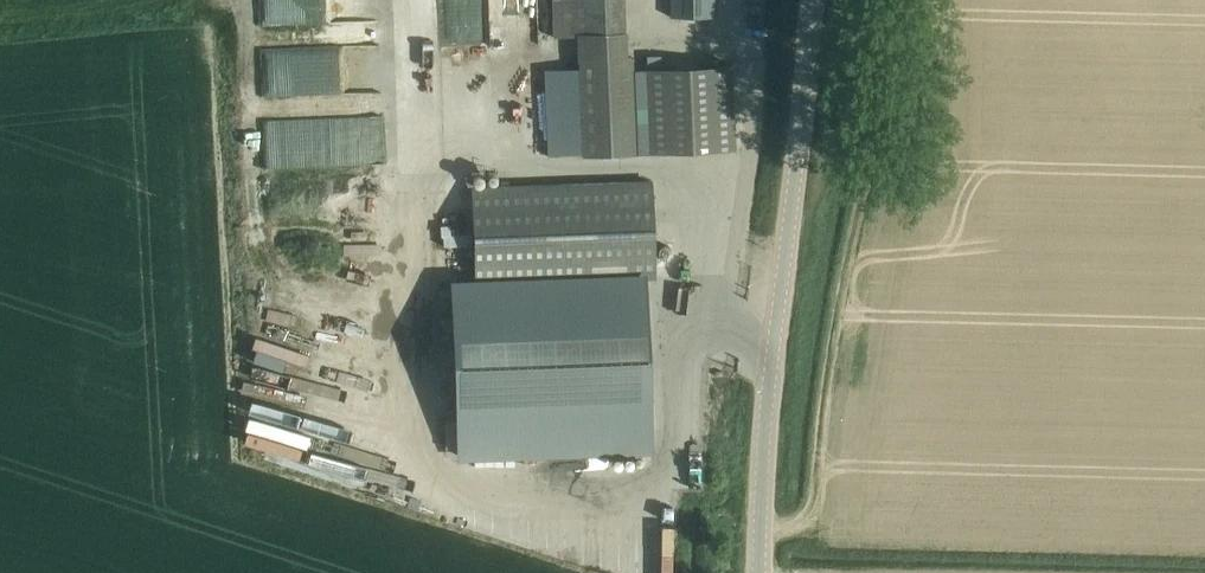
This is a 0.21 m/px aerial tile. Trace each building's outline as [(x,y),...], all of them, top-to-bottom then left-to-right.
[(250,20),(272,19),(271,0),(249,0),(250,20)] [(585,156),(636,154),(636,153),(735,149),(731,65),(629,70),(626,0),(555,0),(556,36),(579,35),(581,68),(584,153),(585,156)] [(690,16),(714,16),(714,0),(671,0),(671,16),(690,16)] [(270,87),(378,89),(379,55),(270,53),(270,87)] [(584,153),(581,68),(545,70),(548,154),(584,153)] [(264,164),(389,162),(388,119),(263,121),(264,164)] [(652,182),(473,188),(476,283),(645,277),(647,277),(656,277),(652,182)] [(451,284),(457,457),(653,452),(647,277),(645,277),(476,283),(451,284)]
